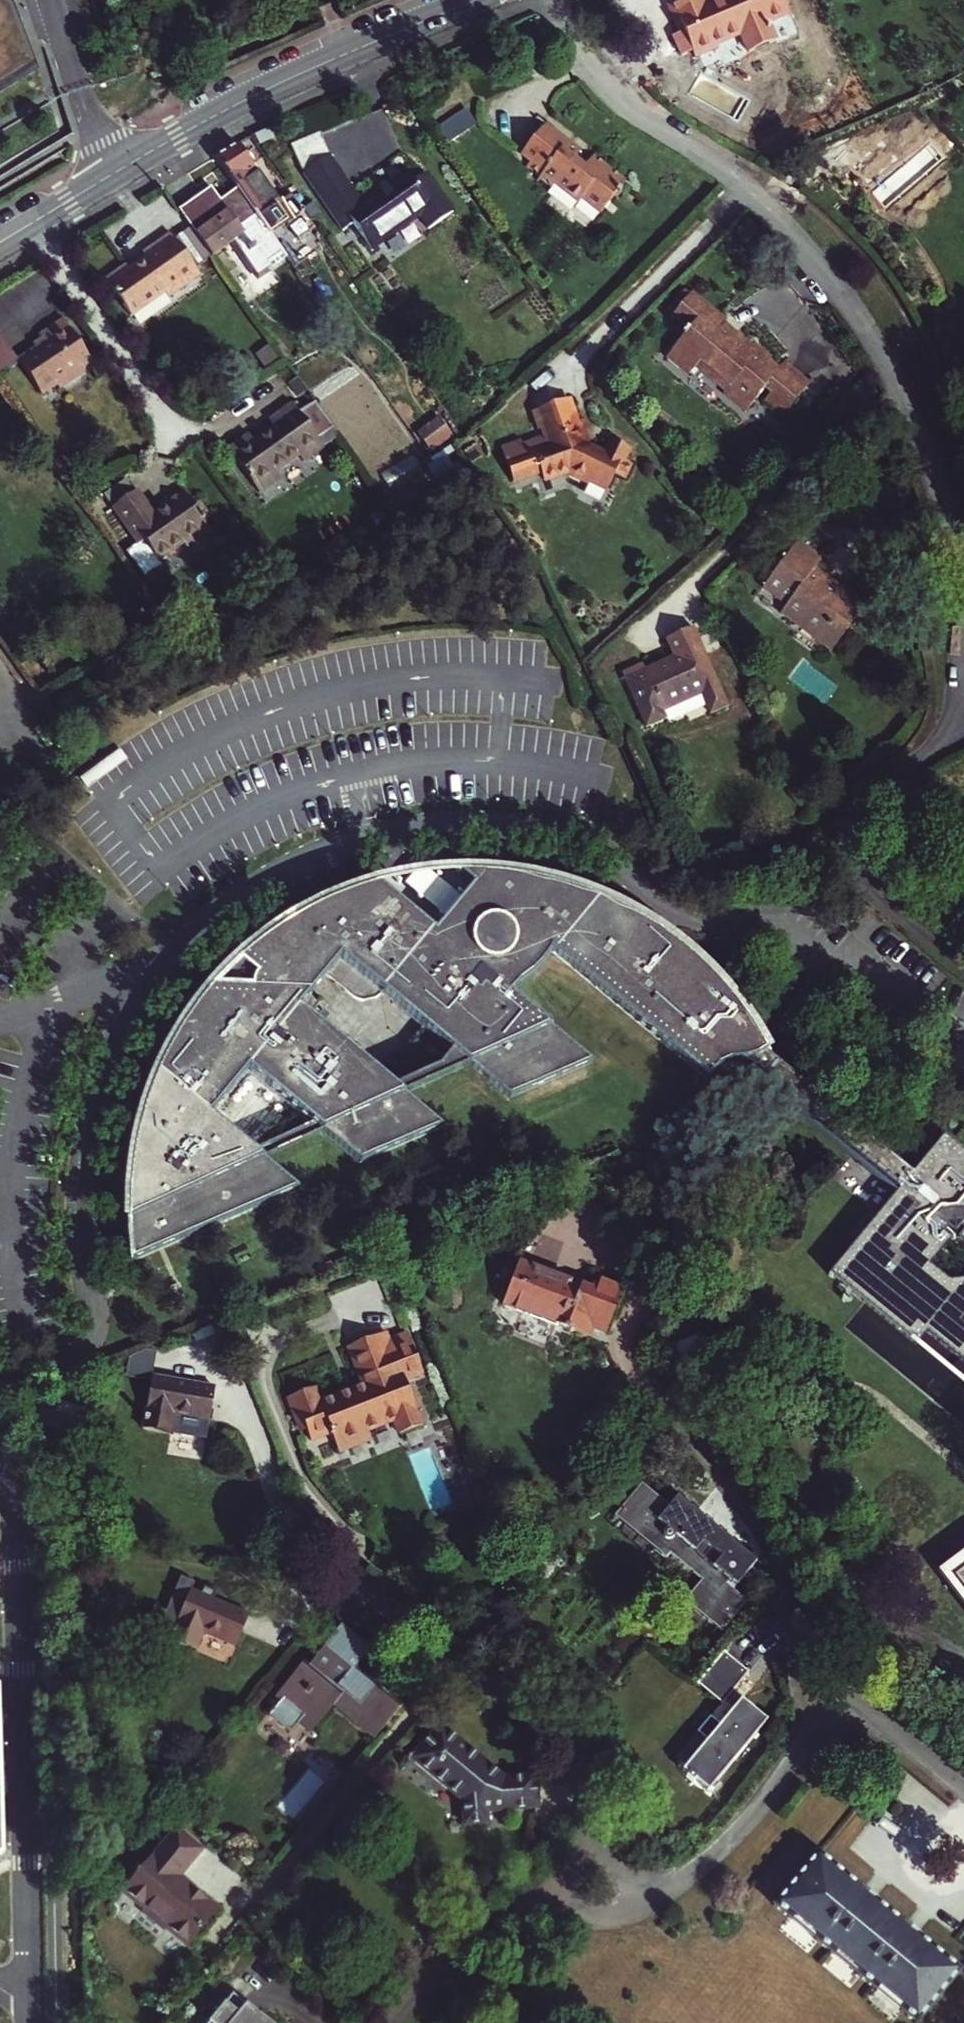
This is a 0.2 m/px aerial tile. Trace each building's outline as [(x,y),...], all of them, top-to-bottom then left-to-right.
[(43,71),(14,0),(0,0),(0,94),(43,71)] [(529,166),(540,177),(545,173),(566,195),(570,191),(587,208),(615,181),(586,151),(582,155),(579,158),(570,149),(573,146),(575,144),(543,111),(516,138),(525,148),(521,151),(532,163),(529,166)] [(239,144),(219,156),(249,198),(286,249),(299,267),(319,253),(305,234),(239,144)] [(579,158),(582,155),(573,146),(570,149),(579,158)] [(330,153),(304,173),(344,228),(354,220),(374,247),(421,213),(430,225),(456,207),(429,170),(417,179),(404,160),(359,193),(330,153)] [(270,289),(299,267),(286,249),(249,198),(230,211),(221,199),(212,205),(210,203),(200,210),(202,212),(190,221),(223,267),(251,247),(260,259),(252,265),(270,289)] [(110,280),(137,316),(169,292),(173,297),(192,283),(189,278),(202,269),(176,233),(147,253),(152,259),(135,271),(131,265),(110,280)] [(189,278),(192,283),(205,274),(202,269),(189,278)] [(730,389),(726,393),(726,394),(746,411),(766,388),(772,392),(766,400),(784,415),(812,382),(787,360),(781,367),(778,371),(768,363),(772,359),(772,358),(757,345),(754,348),(750,352),(722,329),(726,324),(729,321),(695,293),(677,313),(693,326),(689,331),(668,356),(691,375),(697,368),(700,364),(730,389)] [(693,326),(677,313),(673,318),(689,331),(693,326)] [(37,350),(21,359),(42,393),(56,384),(59,390),(85,373),(81,366),(91,360),(68,322),(43,335),(45,339),(48,343),(37,350)] [(754,348),(726,324),(722,329),(750,352),(754,348)] [(1,372),(19,357),(0,336),(0,371),(1,372)] [(34,345),(37,350),(48,343),(45,339),(34,345)] [(781,367),(772,359),(768,363),(778,371),(781,367)] [(700,364),(697,368),(726,393),(730,389),(700,364)] [(233,448),(265,490),(285,475),(281,468),(304,452),(308,459),(328,445),(322,436),(338,425),(319,399),(304,410),(297,401),(274,418),(279,424),(259,438),(255,432),(233,448)] [(524,439),(505,446),(516,480),(542,472),(545,480),(570,473),(571,477),(589,486),(591,482),(608,492),(617,476),(624,481),(633,466),(626,463),(632,452),(614,442),(606,456),(589,448),(582,426),(581,427),(573,401),(541,411),(547,428),(550,436),(525,443),(524,439)] [(547,428),(541,411),(535,413),(540,430),(547,428)] [(419,432),(429,449),(451,436),(441,419),(419,432)] [(131,472),(103,492),(116,509),(143,489),(131,472)] [(143,489),(116,509),(142,545),(146,543),(149,547),(134,558),(150,580),(169,567),(165,562),(186,547),(188,550),(212,533),(185,496),(161,513),(143,489)] [(799,600),(796,605),(834,629),(832,632),(830,634),(844,644),(871,604),(874,606),(884,591),(855,573),(852,576),(849,580),(832,570),(835,565),(826,559),(831,550),(806,534),(773,585),(799,600)] [(142,545),(131,554),(134,558),(149,547),(146,543),(142,545)] [(134,558),(127,563),(143,586),(150,580),(134,558)] [(852,576),(835,565),(832,570),(849,580),(852,576)] [(834,629),(796,605),(794,608),(832,632),(834,629)] [(696,636),(669,649),(678,667),(649,679),(646,674),(626,683),(651,738),(671,728),(668,721),(705,704),(714,725),(732,716),(696,636)] [(737,1075),(743,1075),(748,1075),(753,1077),(757,1080),(761,1084),(765,1088),(792,1077),(775,1062),(776,1060),(775,1058),(768,1044),(760,1030),(751,1016),(742,1003),(732,990),(721,978),(710,966),(699,955),(680,940),(660,926),(638,913),(616,903),(594,893),(570,886),(546,880),(522,876),(506,874),(489,873),(473,873),(472,873),(456,875),(476,891),(462,907),(460,906),(457,906),(454,906),(452,908),(450,910),(450,913),(450,916),(452,918),(438,934),(381,886),(361,892),(342,900),(323,909),(304,919),(286,930),(269,942),(252,954),(236,968),(226,978),(217,988),(208,998),(200,1009),(192,1020),(184,1031),(177,1043),(171,1055),(164,1069),(157,1082),(151,1096),(146,1110),(142,1125),(138,1139),(135,1154),(132,1169),(130,1193),(129,1216),(130,1240),(133,1263),(298,1191),(210,1118),(250,1072),(361,1165),(442,1129),(380,1077),(395,1059),(398,1061),(425,1028),(512,1099),(593,1065),(514,998),(522,988),(551,954),(711,1089),(714,1085),(718,1082),(723,1079),(728,1077),(733,1076),(737,1075)] [(441,903),(453,888),(436,874),(424,890),(441,903)] [(929,1172),(818,1310),(848,1335),(900,1379),(912,1364),(951,1397),(963,1381),(963,1303),(952,1317),(931,1320),(912,1304),(935,1276),(939,1280),(944,1275),(963,1291),(963,1200),(929,1172)] [(591,1287),(519,1261),(503,1304),(588,1336),(591,1327),(608,1333),(627,1282),(598,1271),(591,1287)] [(380,1312),(377,1305),(341,1323),(357,1357),(360,1355),(362,1361),(334,1374),(333,1372),(317,1379),(310,1366),(284,1378),(296,1402),(300,1400),(305,1409),(309,1419),(328,1410),(331,1418),(333,1417),(338,1429),(370,1413),(366,1404),(391,1392),(398,1407),(420,1396),(412,1380),(416,1378),(408,1362),(404,1363),(399,1352),(417,1344),(398,1304),(380,1312)] [(157,1416),(219,1442),(237,1390),(177,1366),(157,1416)] [(305,1409),(300,1400),(296,1402),(300,1411),(305,1409)] [(664,1505),(637,1482),(609,1516),(660,1558),(664,1554),(695,1581),(678,1602),(715,1632),(740,1602),(727,1591),(721,1585),(728,1576),(730,1573),(730,1569),(729,1567),(728,1565),(724,1565),(722,1565),(718,1567),(711,1577),(704,1571),(701,1573),(670,1546),(688,1526),(664,1505)] [(671,1496),(664,1505),(688,1526),(670,1546),(701,1573),(704,1571),(711,1577),(718,1567),(722,1565),(724,1565),(728,1565),(729,1567),(730,1569),(730,1573),(728,1576),(721,1585),(727,1591),(751,1562),(671,1496)] [(948,1576),(963,1597),(963,1565),(948,1576)] [(163,1645),(190,1654),(197,1635),(232,1648),(243,1617),(183,1596),(163,1645)] [(361,1725),(373,1735),(402,1699),(389,1688),(397,1678),(377,1662),(362,1679),(351,1669),(368,1651),(339,1627),(307,1667),(301,1662),(272,1697),(277,1702),(265,1717),(287,1736),(298,1723),(309,1732),(331,1706),(358,1728),(361,1725)] [(716,1704),(744,1671),(719,1650),(691,1683),(716,1704)] [(716,1722),(706,1714),(691,1731),(702,1739),(676,1771),(681,1775),(680,1777),(687,1782),(688,1781),(702,1792),(763,1717),(737,1696),(716,1722)] [(361,1725),(358,1728),(370,1740),(373,1735),(361,1725)] [(439,1726),(409,1761),(460,1803),(463,1830),(487,1826),(486,1816),(537,1809),(533,1777),(504,1781),(439,1726)] [(162,1809),(149,1825),(159,1833),(172,1818),(162,1809)] [(209,1849),(184,1828),(131,1891),(195,1944),(225,1908),(187,1876),(209,1849)] [(819,1846),(772,1899),(915,2021),(961,1967),(919,1932),(921,1929),(905,1916),(903,1918),(876,1896),(878,1893),(862,1879),(860,1881),(819,1846)] [(204,2022),(279,2022),(234,1986),(204,2022)]
